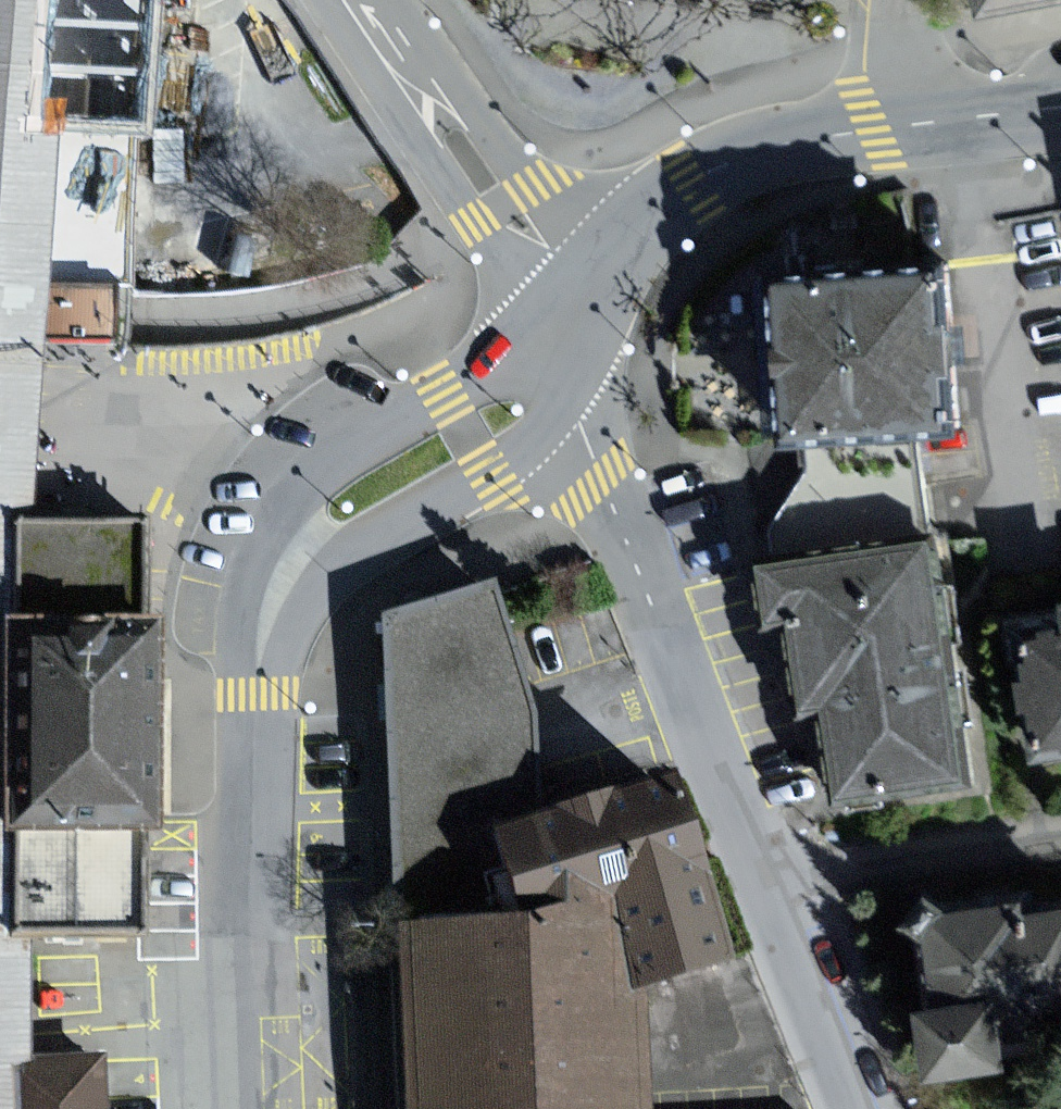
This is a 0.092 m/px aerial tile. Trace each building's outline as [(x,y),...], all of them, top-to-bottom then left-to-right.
[(24,1061),(27,933),(20,933),(21,828),(12,827),(8,617),(17,617),(18,524),(32,524),(48,340),(51,284),(60,121),(45,117),(55,0),(0,0),(0,1108),(26,1108),(24,1061)] [(45,117),(60,121),(136,126),(152,127),(161,0),(55,0),(45,117)] [(799,271),(811,441),(820,440),(918,431),(969,427),(957,260),(799,271)] [(820,440),(822,468),(752,568),(928,548),(918,431),(820,440)] [(137,573),(136,524),(32,524),(18,524),(17,617),(8,617),(12,827),(21,828),(20,933),(27,933),(145,930),(145,881),(145,828),(155,827),(155,821),(150,619),(138,618),(137,573)] [(930,576),(928,548),(752,568),(758,636),(784,634),(786,663),(789,691),(791,720),(815,718),(822,798),(948,787),(930,576)] [(490,583),(385,615),(399,920),(475,916),(463,841),(528,821),(529,720),(490,583)] [(1029,619),(1044,744),(1060,742),(1060,615),(1029,619)] [(528,821),(463,841),(475,916),(575,906),(604,999),(637,987),(725,953),(670,777),(574,806),(528,821)] [(953,913),(966,1003),(950,1005),(959,1066),(1035,1055),(1030,1017),(1060,1013),(1056,989),(1060,988),(1060,910),(1048,912),(1046,900),(953,913)] [(637,987),(604,999),(575,906),(475,916),(399,920),(407,1108),(642,1108),(637,987)] [(24,1061),(26,1108),(106,1108),(105,1058),(65,1059),(24,1061)]
